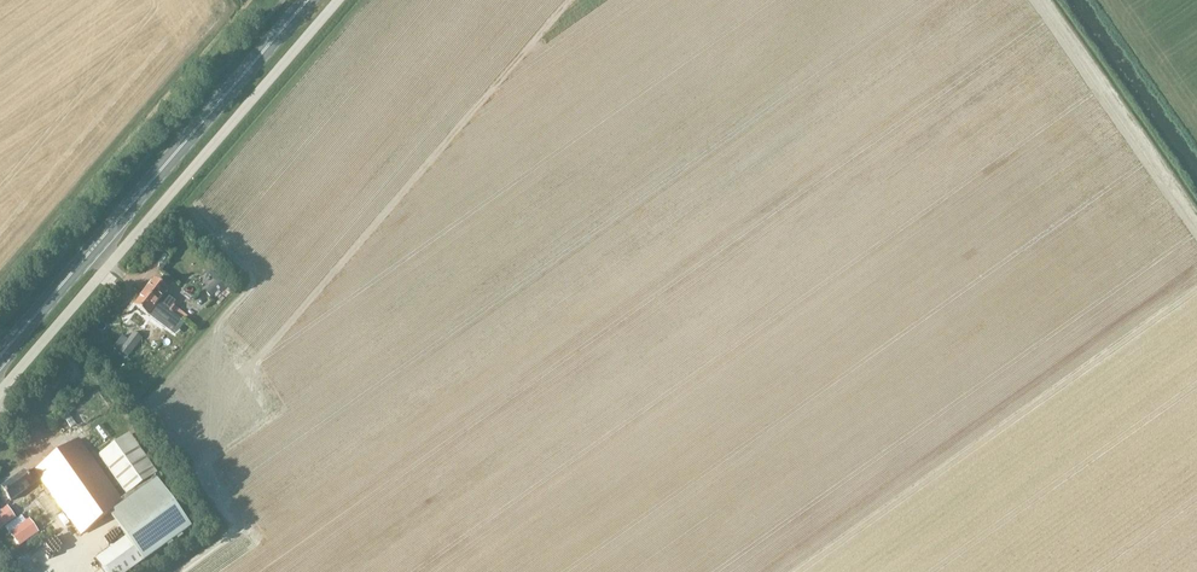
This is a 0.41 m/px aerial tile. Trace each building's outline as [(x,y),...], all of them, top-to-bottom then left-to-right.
[(205,291),(213,301),(224,291),(222,288),(228,283),(213,266),(206,272),(216,282),(205,291)] [(166,309),(180,319),(184,322),(187,317),(173,305),(175,302),(166,294),(170,290),(155,279),(144,293),(159,304),(166,309)] [(159,304),(144,293),(135,305),(150,316),(159,304)] [(180,319),(166,309),(162,314),(170,320),(168,323),(174,328),(180,319)] [(120,350),(128,357),(143,338),(134,331),(120,350)] [(106,368),(110,362),(102,355),(97,361),(106,368)] [(126,538),(97,559),(106,571),(129,571),(143,562),(144,563),(192,528),(154,477),(157,475),(129,435),(100,456),(128,496),(123,499),(81,438),(35,471),(36,472),(29,477),(25,470),(2,487),(12,501),(35,485),(41,480),(82,535),(111,514),(126,538)] [(0,510),(0,528),(0,529),(16,518),(7,505),(0,510)] [(11,535),(20,547),(40,533),(31,521),(11,535)]
